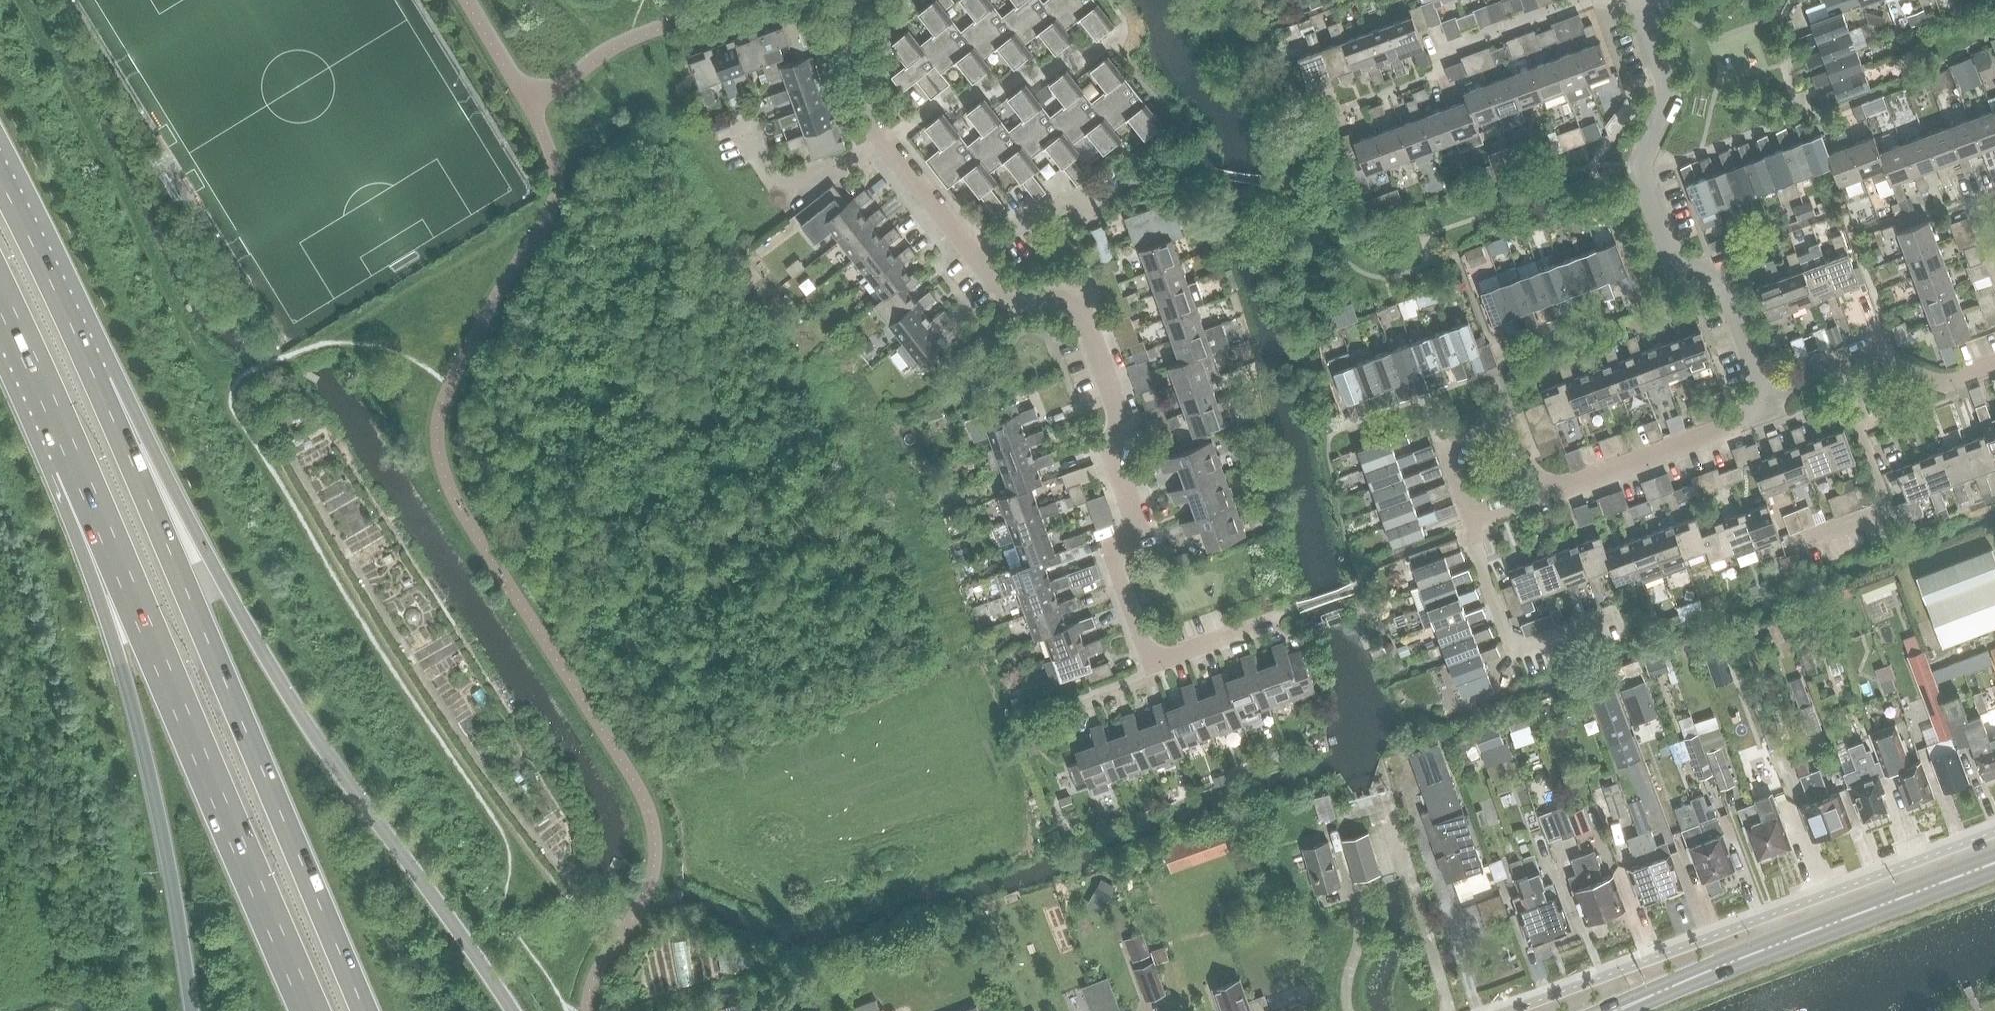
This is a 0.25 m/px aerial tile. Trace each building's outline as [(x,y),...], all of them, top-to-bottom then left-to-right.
[(919,45),(930,59),(963,33),(961,30),(960,31),(936,0),(933,0),(918,12),(934,33),(919,45)] [(989,0),(961,0),(975,19),(961,30),(963,33),(971,44),(1004,18),(1002,16),(1001,16),(989,0)] [(1002,16),(1004,18),(1013,30),(1045,4),(1043,1),(1043,2),(1041,0),(1013,0),(1017,4),(1002,16)] [(1045,4),(1054,15),(1074,0),(1045,0),(1043,1),(1045,4)] [(1096,38),(1113,25),(1094,0),(1074,0),(1054,15),(1064,30),(1080,18),(1096,38)] [(1420,4),(1428,27),(1441,22),(1434,4),(1446,0),(1432,0),(1420,4)] [(1509,0),(1503,0),(1500,1),(1504,15),(1514,11),(1509,0)] [(1523,8),(1520,0),(1509,0),(1514,11),(1523,8)] [(1817,42),(1817,41),(1848,30),(1841,11),(1845,10),(1842,0),(1824,0),(1829,14),(1809,22),(1813,32),(1797,39),(1800,48),(1817,42)] [(1845,10),(1871,0),(1842,0),(1845,10)] [(1013,30),(1023,44),(1038,32),(1055,53),(1072,39),(1064,30),(1054,15),(1045,4),(1013,30)] [(1416,31),(1428,27),(1420,4),(1408,9),(1410,16),(1388,24),(1399,56),(1400,56),(1413,51),(1419,67),(1428,63),(1416,31)] [(952,7),(947,11),(951,16),(956,12),(952,7)] [(1924,10),(1915,13),(1919,23),(1927,20),(1924,10)] [(1469,28),(1478,25),(1473,11),(1464,15),(1469,28)] [(1919,23),(1915,13),(1907,16),(1910,26),(1919,23)] [(811,54),(797,15),(756,30),(763,51),(764,51),(767,61),(778,57),(781,65),(794,60),(794,61),(811,54)] [(1469,28),(1464,15),(1454,18),(1460,31),(1469,28)] [(1004,18),(971,44),(982,58),(997,46),(1013,67),(1031,53),(1023,44),(1013,30),(1004,18)] [(1313,29),(1310,20),(1298,25),(1301,33),(1313,29)] [(1332,81),(1354,72),(1343,41),(1336,22),(1327,26),(1334,45),(1321,49),(1320,50),(1332,81)] [(1388,24),(1365,33),(1377,64),(1390,59),(1396,75),(1406,72),(1400,56),(1399,56),(1388,24)] [(1589,45),(1576,50),(1587,82),(1610,73),(1599,42),(1598,42),(1591,24),(1582,27),(1589,45)] [(1552,27),(1551,27),(1543,31),(1548,44),(1557,40),(1552,27)] [(761,64),(764,71),(781,65),(778,57),(767,61),(764,51),(763,51),(756,30),(733,38),(745,70),(761,64)] [(891,77),(902,91),(915,80),(930,99),(949,84),(940,73),(930,59),(919,45),(907,30),(890,43),(906,64),(891,77)] [(1807,67),(1824,61),(1855,49),(1848,30),(1817,41),(1817,42),(1820,51),(1804,58),(1807,67)] [(1309,89),(1332,81),(1320,50),(1321,49),(1314,31),(1304,34),(1311,53),(1297,58),(1309,89)] [(1548,44),(1543,31),(1534,34),(1539,47),(1548,44)] [(963,33),(930,59),(940,73),(956,61),(972,81),(989,68),(982,58),(971,44),(963,33)] [(1365,33),(1343,41),(1354,72),(1368,67),(1374,84),(1383,80),(1377,64),(1365,33)] [(733,38),(711,47),(722,78),(729,97),(738,94),(731,75),(745,70),(733,38)] [(1507,44),(1506,44),(1498,47),(1503,60),(1512,57),(1507,44)] [(709,83),(722,78),(711,47),(688,55),(706,105),(716,102),(709,83)] [(1503,60),(1498,47),(1489,51),(1494,64),(1503,60)] [(1814,86),(1831,80),(1862,68),(1855,49),(1824,61),(1827,71),(1811,77),(1814,86)] [(1576,50),(1553,59),(1565,90),(1587,82),(1576,50)] [(794,60),(781,65),(764,71),(767,81),(783,75),(788,88),(788,89),(820,77),(811,54),(794,61),(794,60)] [(1102,116),(1134,90),(1107,56),(1089,69),(1106,90),(1091,102),(1093,104),(1102,116)] [(1970,57),(1950,65),(1960,90),(1980,83),(1970,57)] [(1553,59),(1531,67),(1542,98),(1565,90),(1553,59)] [(1467,74),(1461,61),(1452,64),(1457,77),(1467,74)] [(1452,64),(1443,67),(1448,81),(1457,77),(1452,64)] [(1508,75),(1520,107),(1542,98),(1531,67),(1508,75)] [(1869,88),(1862,68),(1831,80),(1834,90),(1818,96),(1821,105),(1869,88)] [(1051,119),(1060,130),(1093,104),(1091,102),(1065,70),(1048,83),(1064,104),(1049,116),(1051,119)] [(1520,107),(1508,75),(1486,84),(1497,115),(1500,114),(1505,127),(1524,120),(1519,107),(1520,107)] [(792,98),(796,111),(828,100),(820,77),(788,89),(788,88),(769,95),(773,104),(792,98)] [(1019,144),(1051,119),(1049,116),(1024,84),(1007,97),(1023,118),(1008,130),(1012,135),(1019,144)] [(1475,123),(1497,115),(1486,84),(1463,92),(1466,100),(1475,123)] [(1411,93),(1414,99),(1415,102),(1428,97),(1424,88),(1411,93)] [(1134,90),(1102,116),(1112,129),(1127,117),(1144,138),(1161,125),(1134,90)] [(979,161),(1012,135),(1008,130),(983,98),(966,112),(982,133),(967,145),(969,147),(979,161)] [(1399,125),(1410,156),(1433,148),(1421,117),(1415,102),(1414,99),(1405,102),(1412,120),(1399,125)] [(836,122),(828,100),(796,111),(778,117),(781,127),(800,120),(804,133),(805,134),(836,122)] [(1466,100),(1444,108),(1455,140),(1478,131),(1475,123),(1466,100)] [(1380,103),(1367,108),(1371,118),(1384,113),(1380,103)] [(1103,152),(1117,141),(1120,139),(1112,129),(1102,116),(1093,104),(1060,130),(1071,144),(1086,132),(1103,152)] [(1860,104),(1851,108),(1856,121),(1866,118),(1860,104)] [(1421,117),(1433,148),(1455,140),(1444,108),(1421,117)] [(1994,144),(1994,123),(1990,111),(1968,119),(1979,150),(1980,150),(1987,168),(1994,165),(1994,164),(1989,147),(1994,144)] [(936,173),(969,147),(967,145),(942,113),(925,126),(941,147),(925,160),(936,173)] [(1609,137),(1621,122),(1612,115),(1604,125),(1609,137)] [(1071,144),(1060,130),(1051,119),(1019,144),(1030,158),(1045,146),(1076,186),(1086,178),(1071,159),(1079,153),(1071,144)] [(1966,155),(1979,150),(1968,119),(1945,127),(1957,158),(1958,158),(1964,176),(1973,173),(1966,155)] [(1794,124),(1800,141),(1801,141),(1812,172),(1831,165),(1827,153),(1820,134),(1810,137),(1803,121),(1794,124)] [(805,134),(804,133),(786,140),(789,149),(808,143),(813,157),(844,145),(836,122),(805,134)] [(1376,133),(1388,165),(1410,156),(1399,125),(1376,133)] [(1831,165),(1838,185),(1861,176),(1850,145),(1849,145),(1842,127),(1833,130),(1840,148),(1827,153),(1831,165)] [(1944,163),(1957,158),(1945,127),(1923,136),(1935,167),(1942,185),(1950,182),(1944,163)] [(1775,132),(1781,148),(1793,179),(1812,172),(1801,141),(1800,141),(1791,145),(1784,128),(1775,132)] [(1551,143),(1558,141),(1554,131),(1547,133),(1551,143)] [(1365,173),(1388,165),(1376,133),(1354,142),(1350,133),(1341,136),(1345,149),(1355,146),(1365,173)] [(1030,158),(1019,144),(1012,135),(979,161),(989,172),(1004,160),(1035,200),(1045,192),(1030,173),(1037,168),(1030,158)] [(1756,139),(1762,155),(1774,186),(1793,179),(1781,148),(1771,152),(1765,135),(1756,139)] [(1878,152),(1872,136),(1849,145),(1850,145),(1861,176),(1869,173),(1873,182),(1884,178),(1886,183),(1888,182),(1883,168),(1878,152)] [(1900,144),(1912,175),(1913,175),(1919,193),(1928,190),(1921,172),(1935,167),(1923,136),(1900,144)] [(1538,157),(1532,139),(1509,147),(1516,165),(1538,157)] [(1737,146),(1743,162),(1755,193),(1774,186),(1762,155),(1752,159),(1746,142),(1737,146)] [(1900,144),(1878,152),(1883,168),(1888,182),(1889,184),(1890,183),(1897,201),(1905,198),(1899,180),(1912,175),(1900,144)] [(996,182),(989,172),(979,161),(969,147),(936,173),(947,187),(963,175),(994,214),(1004,206),(989,187),(996,182)] [(1717,153),(1724,170),(1724,169),(1736,201),(1755,193),(1743,162),(1733,166),(1727,149),(1717,153)] [(1698,160),(1705,177),(1717,208),(1736,201),(1724,169),(1724,170),(1714,173),(1708,156),(1698,160)] [(1697,215),(1717,208),(1705,177),(1695,180),(1689,164),(1679,167),(1697,215)] [(837,210),(846,203),(833,186),(824,194),(837,210)] [(863,189),(846,203),(837,210),(827,218),(809,233),(815,241),(830,229),(838,239),(865,219),(856,208),(870,197),(864,189),(863,189)] [(837,210),(824,194),(814,201),(827,218),(837,210)] [(1831,197),(1835,205),(1842,203),(1838,194),(1831,197)] [(1905,198),(1897,201),(1897,203),(1899,209),(1901,213),(1915,208),(1911,196),(1905,198)] [(809,233),(827,218),(814,201),(795,216),(809,233)] [(1136,242),(1147,272),(1178,261),(1171,239),(1182,235),(1181,232),(1190,229),(1187,222),(1178,225),(1170,201),(1123,218),(1132,243),(1136,242)] [(1811,201),(1802,204),(1806,217),(1815,214),(1811,201)] [(1899,209),(1897,203),(1891,205),(1893,211),(1899,209)] [(1797,220),(1806,217),(1802,204),(1793,207),(1797,220)] [(879,208),(865,219),(838,239),(853,258),(879,238),(871,227),(885,216),(879,208)] [(1971,215),(1956,223),(1967,246),(1983,238),(1971,215)] [(1552,220),(1557,231),(1566,227),(1562,216),(1552,220)] [(1897,234),(1905,255),(1936,243),(1928,220),(1897,231),(1894,224),(1881,229),(1884,238),(1897,234)] [(1108,225),(1098,227),(1106,257),(1116,255),(1108,225)] [(893,227),(879,238),(853,258),(868,277),(894,256),(886,246),(900,235),(893,227)] [(1730,243),(1727,234),(1707,241),(1709,248),(1714,250),(1730,243)] [(1837,256),(1824,261),(1835,293),(1858,284),(1840,234),(1830,237),(1837,256)] [(1486,244),(1486,246),(1490,256),(1500,252),(1496,242),(1495,240),(1486,244)] [(1615,241),(1595,248),(1607,280),(1607,279),(1617,276),(1623,293),(1633,289),(1615,241)] [(1813,301),(1835,293),(1824,261),(1817,242),(1808,246),(1815,265),(1802,270),(1801,270),(1813,301)] [(1945,265),(1936,243),(1905,255),(1913,277),(1945,265)] [(1471,267),(1486,261),(1480,245),(1465,251),(1471,267)] [(1978,253),(1975,245),(1962,250),(1965,257),(1978,253)] [(908,246),(894,256),(868,277),(883,296),(909,275),(901,265),(914,254),(908,246)] [(1614,296),(1607,279),(1607,280),(1595,248),(1576,256),(1588,287),(1598,283),(1604,300),(1614,296)] [(1790,309),(1813,301),(1801,270),(1802,270),(1795,251),(1785,254),(1792,273),(1779,278),(1790,309)] [(1965,257),(1968,266),(1981,261),(1978,253),(1965,257)] [(1576,256),(1557,263),(1569,294),(1579,290),(1585,307),(1594,303),(1588,287),(1576,256)] [(1112,259),(1099,263),(1102,273),(1116,268),(1112,259)] [(1781,313),(1790,309),(1779,278),(1772,259),(1763,263),(1770,281),(1756,287),(1769,323),(1783,318),(1781,313)] [(1147,272),(1155,295),(1187,283),(1178,261),(1147,272)] [(1557,263),(1538,270),(1549,301),(1550,301),(1559,297),(1566,314),(1575,310),(1569,294),(1557,263)] [(1913,277),(1922,300),(1953,288),(1945,265),(1913,277)] [(1857,266),(1852,268),(1858,284),(1864,282),(1857,266)] [(733,280),(746,287),(753,274),(741,267),(733,280)] [(1538,270),(1519,277),(1530,308),(1531,308),(1540,304),(1547,321),(1556,318),(1550,301),(1549,301),(1538,270)] [(913,272),(909,275),(883,296),(873,303),(888,322),(914,302),(906,291),(920,280),(913,272)] [(1537,325),(1531,308),(1530,308),(1519,277),(1500,284),(1511,315),(1521,311),(1528,328),(1537,325)] [(1155,295),(1163,317),(1195,306),(1203,303),(1195,280),(1187,283),(1155,295)] [(1518,332),(1511,315),(1500,284),(1480,291),(1492,322),(1502,318),(1508,335),(1518,332)] [(1922,300),(1930,322),(1961,310),(1953,288),(1922,300)] [(928,291),(914,302),(888,322),(903,341),(929,321),(921,310),(935,299),(928,291)] [(1420,308),(1430,305),(1425,292),(1415,296),(1420,308)] [(1112,300),(1115,309),(1129,304),(1125,295),(1112,300)] [(1129,304),(1115,309),(1119,318),(1132,314),(1129,304)] [(1388,306),(1392,317),(1398,315),(1394,304),(1388,306)] [(1203,329),(1195,306),(1163,317),(1172,340),(1203,329)] [(903,341),(895,348),(910,367),(945,340),(935,329),(949,318),(943,310),(929,321),(903,341)] [(1970,333),(1961,310),(1930,322),(1938,345),(1970,333)] [(1338,327),(1355,320),(1351,311),(1335,317),(1338,327)] [(1367,314),(1368,316),(1370,324),(1379,321),(1376,313),(1375,311),(1367,314)] [(1643,317),(1645,323),(1648,331),(1657,327),(1652,314),(1643,317)] [(1467,321),(1448,328),(1459,360),(1469,356),(1476,373),(1496,365),(1488,342),(1477,347),(1467,321)] [(1172,340),(1180,362),(1200,355),(1200,356),(1211,352),(1230,345),(1221,322),(1203,329),(1172,340)] [(1890,327),(1893,336),(1906,331),(1902,322),(1890,327)] [(1826,328),(1831,343),(1842,340),(1837,325),(1826,328)] [(1448,328),(1429,336),(1440,367),(1441,367),(1450,363),(1457,380),(1466,376),(1459,360),(1448,328)] [(1830,347),(1823,328),(1813,332),(1820,351),(1830,347)] [(1699,331),(1676,339),(1688,371),(1711,362),(1699,331)] [(1896,345),(1897,345),(1909,340),(1906,331),(1893,336),(1896,345)] [(1429,336),(1410,343),(1421,374),(1422,374),(1431,370),(1437,387),(1447,383),(1441,367),(1440,367),(1429,336)] [(1625,339),(1631,356),(1643,387),(1666,379),(1654,348),(1640,353),(1634,336),(1625,339)] [(1808,355),(1801,336),(1790,340),(1797,359),(1808,355)] [(868,339),(861,345),(867,353),(874,348),(868,339)] [(1676,339),(1654,348),(1666,379),(1688,371),(1676,339)] [(1128,346),(1132,355),(1145,350),(1142,341),(1128,346)] [(1410,343),(1390,350),(1402,381),(1412,377),(1418,394),(1428,390),(1422,374),(1421,374),(1410,343)] [(1620,395),(1643,387),(1631,356),(1618,361),(1612,344),(1602,348),(1608,364),(1609,364),(1620,395)] [(962,366),(948,349),(938,358),(952,374),(962,366)] [(1145,350),(1132,355),(1135,364),(1148,359),(1145,350)] [(1390,350),(1371,357),(1383,388),(1393,384),(1399,401),(1409,397),(1402,381),(1390,350)] [(1168,366),(1176,389),(1208,378),(1219,374),(1211,352),(1200,356),(1200,355),(1180,362),(1168,366)] [(1598,404),(1620,395),(1609,364),(1608,364),(1595,369),(1589,353),(1580,356),(1586,373),(1598,404)] [(1530,359),(1535,373),(1544,369),(1539,356),(1530,359)] [(1371,357),(1352,364),(1364,395),(1374,391),(1380,408),(1390,405),(1383,388),(1371,357)] [(1557,364),(1563,381),(1564,381),(1576,412),(1598,404),(1586,373),(1573,378),(1567,361),(1557,364)] [(1370,412),(1364,395),(1352,364),(1333,371),(1344,403),(1355,399),(1361,415),(1370,412)] [(1176,389),(1184,412),(1216,401),(1208,378),(1176,389)] [(1564,381),(1563,381),(1541,389),(1545,402),(1550,413),(1552,421),(1553,420),(1576,412),(1564,381)] [(1140,392),(1144,401),(1157,396),(1154,387),(1140,392)] [(1712,394),(1714,398),(1717,407),(1726,403),(1722,390),(1712,394)] [(1157,396),(1144,401),(1147,410),(1160,405),(1157,396)] [(1216,401),(1184,412),(1193,435),(1224,424),(1223,421),(1232,418),(1225,398),(1216,401)] [(988,434),(993,447),(1025,436),(1020,423),(1036,417),(1033,407),(1019,412),(1015,400),(966,418),(973,439),(988,434)] [(1550,413),(1545,402),(1523,410),(1528,421),(1550,413)] [(942,409),(939,403),(929,407),(932,413),(942,409)] [(1985,435),(1993,455),(1994,454),(1994,418),(1990,420),(1984,403),(1975,407),(1985,435)] [(1532,433),(1554,424),(1553,420),(1552,421),(1550,413),(1528,421),(1532,433)] [(1663,437),(1656,419),(1643,424),(1650,442),(1663,437)] [(1536,444),(1558,435),(1554,424),(1532,433),(1536,444)] [(1808,477),(1831,469),(1819,438),(1806,443),(1799,426),(1790,429),(1796,446),(1797,446),(1808,477)] [(1605,438),(1611,454),(1633,446),(1627,429),(1605,438)] [(1767,438),(1777,434),(1775,429),(1766,432),(1767,438)] [(1842,429),(1819,438),(1831,469),(1854,460),(1842,429)] [(1000,466),(1001,470),(1033,459),(1033,458),(1028,445),(1044,439),(1041,430),(1025,436),(993,447),(988,449),(991,468),(1000,466)] [(1357,449),(1364,469),(1395,457),(1392,447),(1408,441),(1405,431),(1357,449)] [(1157,437),(1160,447),(1173,442),(1170,432),(1157,437)] [(1797,446),(1796,446),(1783,451),(1777,434),(1767,438),(1774,455),(1774,454),(1786,486),(1808,477),(1797,446)] [(1536,444),(1540,455),(1563,447),(1558,435),(1536,444)] [(1993,455),(1985,435),(1963,443),(1974,474),(1974,475),(1981,493),(1990,490),(1983,471),(1994,467),(1994,460),(1993,455)] [(1185,486),(1222,473),(1210,441),(1159,460),(1163,472),(1178,467),(1185,486)] [(1774,454),(1774,455),(1761,459),(1754,443),(1745,446),(1763,494),(1786,486),(1774,454)] [(1961,479),(1974,475),(1974,474),(1963,443),(1940,451),(1952,483),(1951,483),(1958,502),(1968,498),(1961,479)] [(1412,451),(1395,457),(1364,469),(1371,488),(1403,476),(1402,476),(1399,466),(1415,460),(1412,451)] [(1938,488),(1951,483),(1952,483),(1940,451),(1918,460),(1929,491),(1936,510),(1945,506),(1938,488)] [(1049,452),(1033,458),(1033,459),(1001,470),(1009,492),(1010,493),(1030,485),(1030,486),(1041,482),(1036,468),(1053,462),(1049,452)] [(1916,496),(1929,491),(1918,460),(1895,468),(1913,518),(1923,515),(1916,496)] [(1737,466),(1727,470),(1732,482),(1742,478),(1738,467),(1737,466)] [(1371,488),(1378,507),(1410,495),(1409,495),(1406,485),(1423,479),(1419,470),(1402,476),(1403,476),(1371,488)] [(1732,482),(1727,470),(1717,474),(1722,486),(1732,482)] [(1222,473),(1185,486),(1170,491),(1174,503),(1189,498),(1196,517),(1233,504),(1222,473)] [(1066,487),(1070,496),(1083,492),(1080,482),(1066,487)] [(1693,483),(1682,486),(1687,499),(1697,495),(1693,483)] [(998,496),(1007,519),(1038,508),(1030,486),(1030,485),(1010,493),(1009,492),(998,496)] [(1856,499),(1869,494),(1866,485),(1852,490),(1856,499)] [(1687,499),(1682,486),(1672,490),(1677,502),(1687,499)] [(1378,507),(1385,526),(1417,515),(1417,514),(1413,505),(1430,498),(1426,489),(1409,495),(1410,495),(1378,507)] [(1113,491),(1093,497),(1102,526),(1121,520),(1113,491)] [(1073,506),(1087,501),(1083,492),(1070,496),(1073,506)] [(1648,499),(1637,503),(1642,515),(1652,511),(1648,499)] [(1775,517),(1794,510),(1791,500),(1772,506),(1775,517)] [(1007,519),(1015,542),(1046,531),(1041,517),(1059,511),(1056,501),(1038,508),(1007,519)] [(1642,515),(1637,503),(1627,507),(1632,519),(1642,515)] [(1196,517),(1181,522),(1185,534),(1201,529),(1208,549),(1244,536),(1233,504),(1196,517)] [(1598,504),(1588,507),(1592,519),(1603,516),(1598,504)] [(1766,504),(1743,512),(1755,543),(1754,544),(1756,549),(1770,543),(1768,538),(1778,535),(1766,504)] [(1945,506),(1936,510),(1939,518),(1948,515),(1945,506)] [(1433,508),(1417,514),(1417,515),(1385,526),(1392,546),(1424,534),(1420,524),(1437,518),(1433,508)] [(1743,512),(1721,520),(1732,552),(1754,544),(1755,543),(1743,512)] [(1695,517),(1672,526),(1683,557),(1705,549),(1706,549),(1698,528),(1699,528),(1695,517)] [(1721,520),(1699,528),(1698,528),(1706,549),(1705,549),(1709,560),(1732,552),(1721,520)] [(1672,526),(1649,534),(1661,565),(1660,565),(1664,575),(1687,567),(1683,557),(1672,526)] [(1054,553),(1046,531),(1015,542),(1023,564),(1023,565),(1054,554),(1054,553)] [(1070,547),(1083,542),(1080,533),(1066,537),(1070,547)] [(1649,534),(1627,542),(1638,573),(1640,573),(1643,583),(1664,575),(1660,565),(1661,565),(1649,534)] [(1599,535),(1576,544),(1588,575),(1587,575),(1594,594),(1604,591),(1596,572),(1609,567),(1610,567),(1604,551),(1605,550),(1599,535)] [(1412,567),(1419,586),(1451,575),(1450,574),(1447,564),(1464,558),(1456,537),(1409,555),(1413,566),(1412,567)] [(1627,542),(1605,550),(1604,551),(1610,567),(1609,567),(1615,582),(1638,573),(1627,542)] [(1576,544),(1553,552),(1565,584),(1572,603),(1579,600),(1581,599),(1574,580),(1587,575),(1588,575),(1576,544)] [(1990,548),(1913,577),(1940,646),(1994,625),(1994,562),(1990,548)] [(957,554),(960,562),(969,559),(966,551),(957,554)] [(1057,551),(1054,553),(1054,554),(1023,565),(1023,564),(1009,569),(1010,571),(998,575),(1006,596),(1018,592),(1049,580),(1044,567),(1061,561),(1057,551)] [(1177,568),(1193,563),(1189,551),(1173,556),(1177,568)] [(1553,552),(1531,561),(1543,592),(1542,592),(1549,611),(1559,607),(1552,589),(1565,584),(1553,552)] [(1796,552),(1778,558),(1787,583),(1805,577),(1796,552)] [(1520,600),(1542,592),(1543,592),(1531,561),(1508,569),(1513,584),(1502,588),(1513,616),(1524,612),(1520,600)] [(1458,594),(1457,593),(1454,584),(1471,577),(1467,568),(1450,574),(1451,575),(1419,586),(1411,589),(1418,608),(1458,594)] [(1018,592),(1026,614),(1057,603),(1057,602),(1052,589),(1069,583),(1066,574),(1049,580),(1018,592)] [(1748,587),(1751,595),(1758,592),(1755,584),(1748,587)] [(1872,599),(1892,594),(1889,585),(1870,590),(1872,599)] [(1425,627),(1433,624),(1465,613),(1464,612),(1461,603),(1478,596),(1474,587),(1457,593),(1458,594),(1418,608),(1425,627)] [(1369,602),(1367,595),(1358,597),(1361,605),(1369,602)] [(1074,596),(1057,602),(1057,603),(1026,614),(1034,637),(1044,634),(1065,625),(1061,612),(1077,606),(1074,596)] [(1583,611),(1579,600),(1572,603),(1576,614),(1583,611)] [(1481,606),(1464,612),(1465,613),(1433,624),(1441,644),(1472,632),(1472,631),(1468,622),(1485,616),(1481,606)] [(1403,614),(1394,617),(1397,626),(1406,623),(1403,614)] [(1044,634),(1052,656),(1083,645),(1083,644),(1078,631),(1095,625),(1091,616),(1065,625),(1044,634)] [(1521,625),(1525,635),(1525,636),(1541,630),(1537,619),(1521,625)] [(1762,631),(1757,620),(1744,626),(1749,637),(1762,631)] [(1441,644),(1448,663),(1479,651),(1475,641),(1492,635),(1488,625),(1472,631),(1472,632),(1441,644)] [(1099,638),(1083,644),(1083,645),(1052,656),(1053,659),(1044,662),(1051,682),(1085,670),(1089,681),(1112,673),(1107,661),(1091,667),(1086,654),(1103,648),(1099,638)] [(1796,643),(1806,674),(1817,670),(1807,639),(1796,643)] [(1276,662),(1257,669),(1270,705),(1301,695),(1302,697),(1315,692),(1300,649),(1287,654),(1283,642),(1271,647),(1276,662)] [(1397,648),(1401,658),(1411,654),(1407,644),(1397,648)] [(1492,685),(1486,671),(1482,660),(1499,654),(1495,644),(1479,651),(1448,663),(1460,697),(1492,685)] [(1966,782),(1949,737),(1952,736),(1938,699),(1940,698),(1922,649),(1906,655),(1934,731),(1923,735),(1927,746),(1925,746),(1942,791),(1966,782)] [(1257,669),(1252,653),(1240,658),(1245,673),(1226,680),(1239,717),(1240,716),(1242,724),(1261,717),(1258,710),(1270,705),(1257,669)] [(1664,653),(1644,660),(1650,677),(1670,670),(1664,653)] [(1897,662),(1881,666),(1887,689),(1902,686),(1897,662)] [(1217,692),(1198,698),(1197,699),(1211,735),(1242,724),(1240,716),(1239,717),(1226,680),(1223,672),(1211,676),(1217,692)] [(1799,708),(1811,703),(1801,676),(1789,680),(1799,708)] [(1620,689),(1633,725),(1658,716),(1645,680),(1620,689)] [(1197,699),(1198,698),(1192,683),(1180,688),(1186,703),(1167,710),(1166,710),(1180,746),(1211,735),(1197,699)] [(1631,735),(1615,690),(1592,698),(1617,766),(1633,760),(1624,737),(1631,735)] [(1982,722),(1977,712),(1964,717),(1955,693),(1939,699),(1956,742),(1966,738),(1969,746),(1966,747),(1970,758),(1974,759),(1981,778),(1994,773),(1994,758),(1982,722)] [(1183,754),(1180,746),(1166,710),(1167,710),(1164,702),(1152,706),(1157,722),(1138,728),(1151,765),(1183,754)] [(1527,704),(1532,719),(1539,716),(1533,702),(1527,704)] [(1986,711),(1982,702),(1975,705),(1982,722),(1994,758),(1994,707),(1986,711)] [(1799,708),(1797,708),(1806,734),(1821,729),(1812,703),(1811,703),(1799,708)] [(1505,712),(1511,729),(1527,723),(1521,707),(1505,712)] [(1761,725),(1769,749),(1784,745),(1778,725),(1789,721),(1786,711),(1774,715),(1776,720),(1761,725)] [(1120,776),(1151,765),(1138,728),(1133,713),(1121,717),(1126,733),(1107,739),(1107,740),(1120,776)] [(1480,751),(1503,743),(1496,723),(1473,731),(1480,751)] [(1107,740),(1107,739),(1102,724),(1089,729),(1095,744),(1075,751),(1079,762),(1069,765),(1077,788),(1087,784),(1088,787),(1120,776),(1107,740)] [(1910,806),(1932,797),(1919,762),(1909,766),(1894,725),(1869,735),(1884,775),(1892,772),(1904,803),(1910,806)] [(1698,732),(1706,752),(1723,746),(1716,726),(1698,732)] [(1697,734),(1682,739),(1697,780),(1712,774),(1697,734)] [(1480,757),(1472,737),(1451,745),(1459,765),(1480,757)] [(1882,792),(1876,777),(1882,774),(1877,760),(1874,761),(1869,749),(1864,750),(1861,741),(1846,747),(1854,768),(1842,773),(1853,803),(1857,802),(1864,821),(1877,817),(1877,818),(1887,814),(1879,793),(1882,792)] [(1482,866),(1446,769),(1435,742),(1408,753),(1429,808),(1419,811),(1436,857),(1440,855),(1449,878),(1482,866)] [(1289,757),(1285,747),(1278,750),(1281,759),(1289,757)] [(1720,747),(1706,752),(1720,790),(1734,785),(1720,747)] [(1236,769),(1225,773),(1228,781),(1239,777),(1236,769)] [(1818,770),(1808,774),(1830,833),(1850,826),(1838,793),(1828,797),(1818,770)] [(1224,773),(1212,777),(1215,786),(1227,782),(1224,773)] [(1810,841),(1830,833),(1808,774),(1798,777),(1808,804),(1798,807),(1810,841)] [(1616,782),(1602,787),(1613,818),(1627,814),(1616,782)] [(1334,816),(1327,793),(1301,801),(1308,824),(1334,816)] [(1726,847),(1727,845),(1723,833),(1713,808),(1709,810),(1703,794),(1690,799),(1695,814),(1694,814),(1696,819),(1717,874),(1733,868),(1726,847)] [(1772,796),(1755,802),(1774,853),(1789,847),(1781,827),(1783,825),(1772,796)] [(1756,859),(1774,853),(1755,802),(1736,809),(1747,839),(1750,840),(1756,859)] [(1578,803),(1565,808),(1575,834),(1588,829),(1578,803)] [(1564,805),(1550,810),(1561,839),(1575,834),(1564,805)] [(1143,811),(1146,818),(1153,815),(1151,808),(1143,811)] [(1681,819),(1684,828),(1681,830),(1692,860),(1693,859),(1701,880),(1717,874),(1696,819),(1694,814),(1681,819)] [(1218,827),(1116,864),(1123,882),(1225,845),(1218,827)] [(1649,830),(1638,834),(1661,897),(1680,890),(1667,855),(1658,858),(1654,847),(1655,846),(1649,830)] [(1354,880),(1379,873),(1368,833),(1343,840),(1354,880)] [(1641,905),(1661,897),(1638,834),(1626,839),(1632,855),(1635,854),(1639,865),(1627,869),(1641,905)] [(1315,892),(1340,885),(1327,841),(1302,848),(1315,892)] [(1594,850),(1582,855),(1605,918),(1624,911),(1611,875),(1603,878),(1598,866),(1600,866),(1594,850)] [(1521,858),(1549,937),(1569,929),(1556,895),(1546,899),(1542,887),(1544,886),(1532,854),(1521,858)] [(1585,926),(1605,918),(1582,855),(1570,860),(1575,875),(1567,878),(1585,926)] [(1508,863),(1515,880),(1521,896),(1523,895),(1527,907),(1516,911),(1529,944),(1549,937),(1521,858),(1508,863)] [(1092,893),(1108,902),(1116,886),(1100,878),(1092,893)] [(1490,921),(1513,913),(1505,890),(1482,898),(1490,921)] [(1261,930),(1270,926),(1267,918),(1258,921),(1261,930)] [(1124,939),(1132,961),(1148,955),(1141,933),(1124,939)] [(1165,946),(1150,951),(1154,963),(1168,958),(1165,946)] [(1153,962),(1132,970),(1144,1001),(1165,993),(1153,962)] [(1107,977),(1089,984),(1100,1010),(1118,1010),(1120,1010),(1107,977)] [(1239,982),(1214,991),(1221,1010),(1250,1010),(1239,982)] [(747,998),(752,1010),(763,1006),(758,993),(747,998)] [(1263,997),(1250,1001),(1254,1010),(1268,1010),(1263,997)] [(882,1008),(878,1010),(874,999),(851,1008),(852,1010),(883,1010),(882,1008)]
